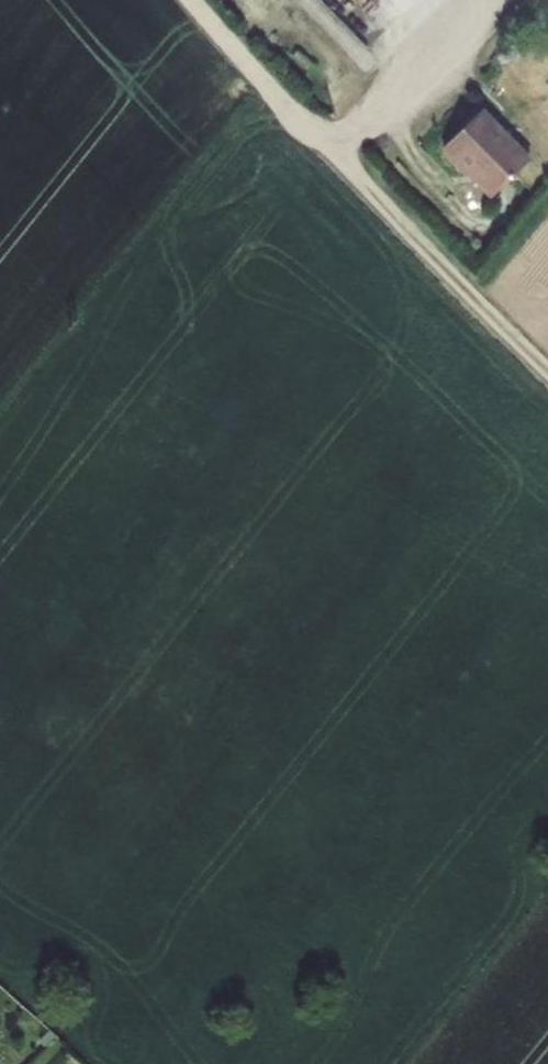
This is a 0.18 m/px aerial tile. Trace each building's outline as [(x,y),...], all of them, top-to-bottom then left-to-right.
[(480,107),(439,146),(486,196),(528,158),(480,107)]
